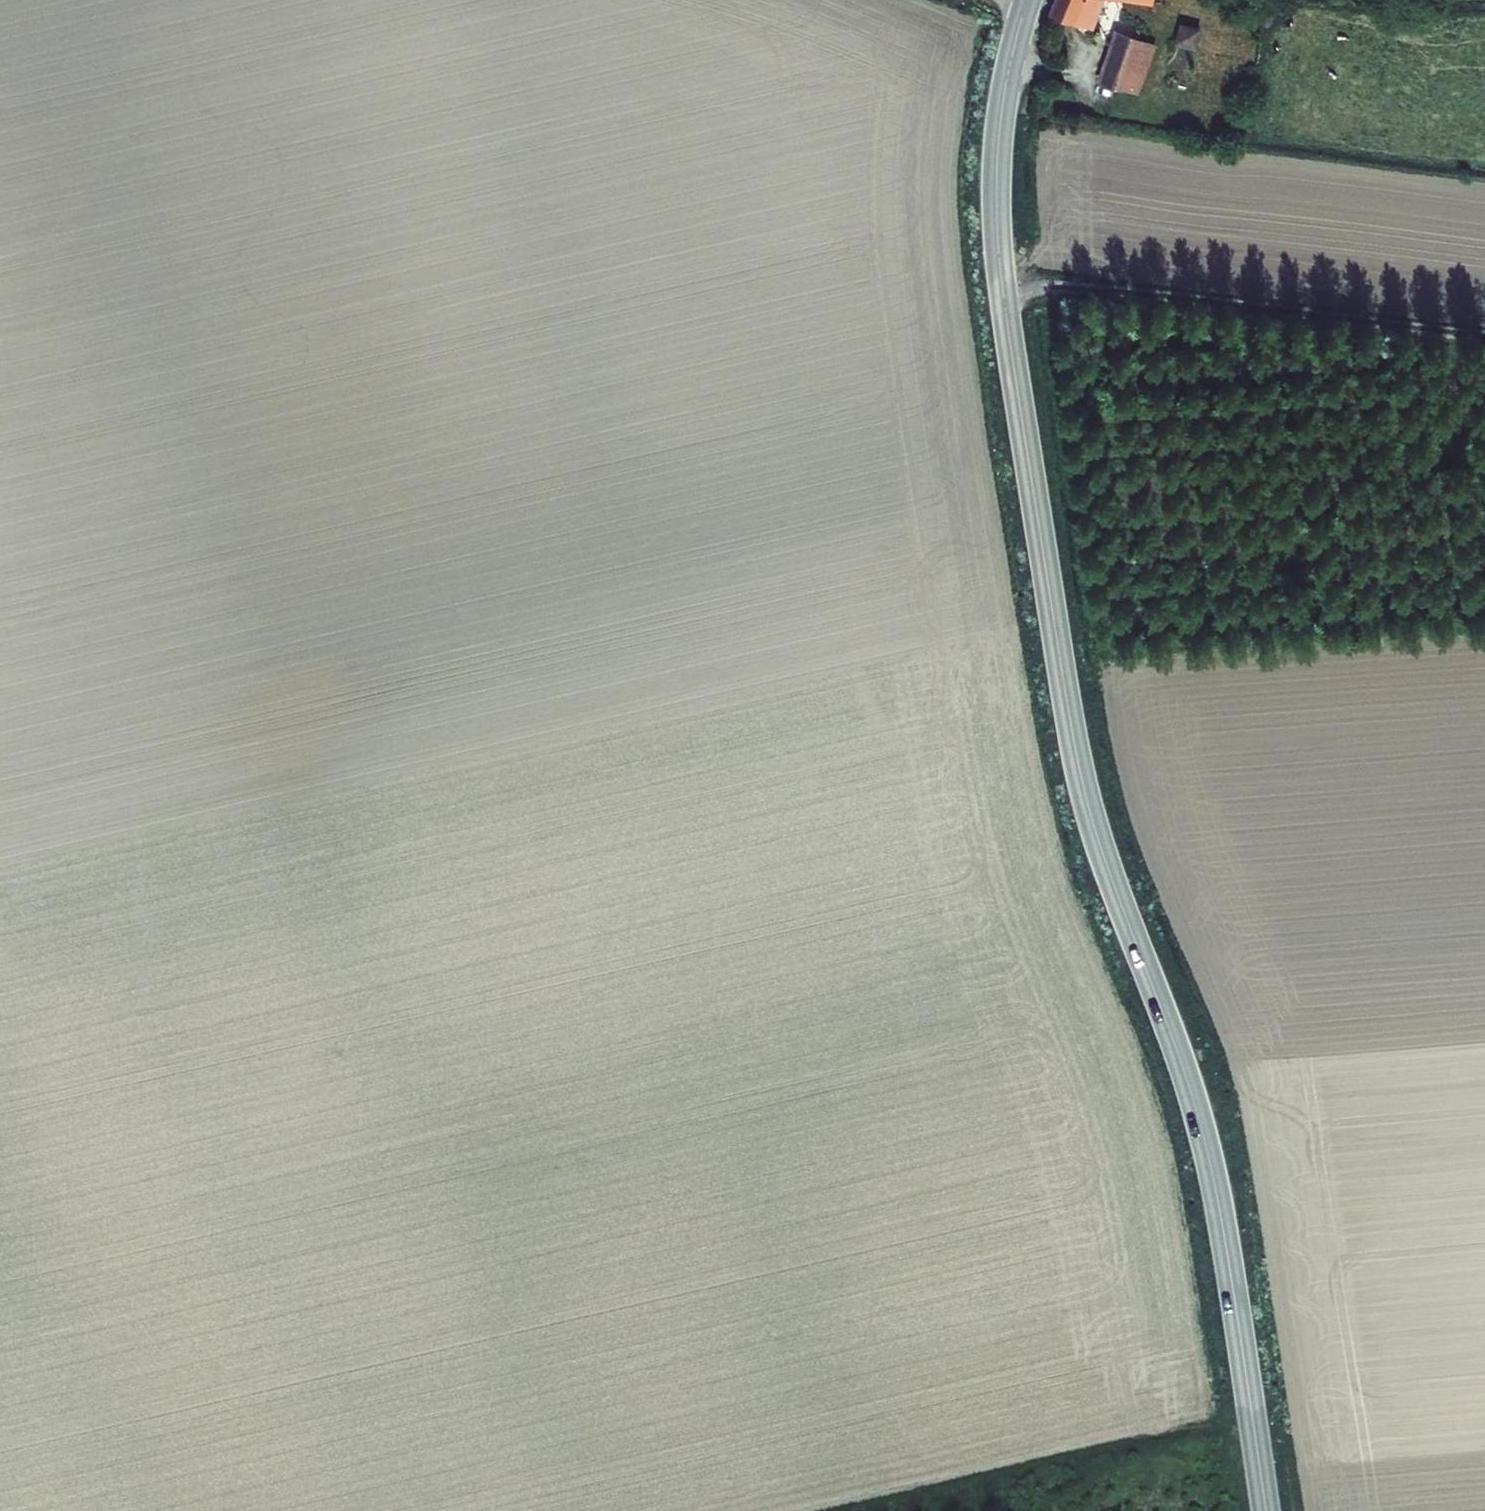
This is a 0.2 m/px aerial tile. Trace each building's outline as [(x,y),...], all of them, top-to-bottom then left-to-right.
[(1070,21),(1111,28),(1116,0),(1076,0),(1070,21)] [(1147,46),(1138,73),(1156,75),(1166,51),(1147,46)]
